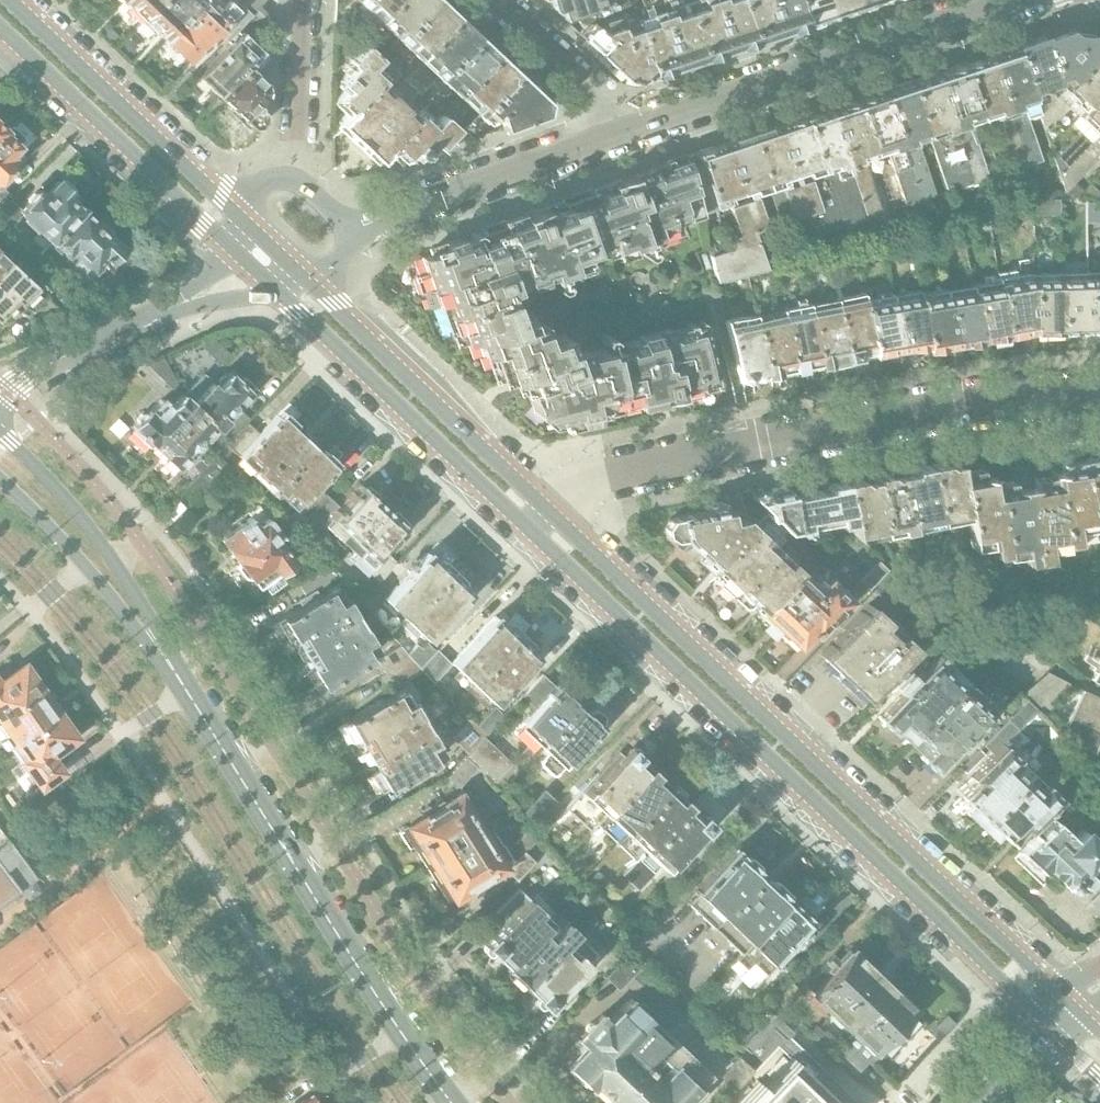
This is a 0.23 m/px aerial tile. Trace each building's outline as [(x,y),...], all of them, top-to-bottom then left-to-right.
[(139,21),(159,0),(123,0),(129,5),(129,11),(139,21)] [(165,40),(202,0),(159,0),(139,21),(152,32),(158,33),(165,40)] [(165,40),(165,45),(174,53),(179,53),(188,61),(199,49),(205,55),(219,40),(223,44),(252,14),(251,13),(259,5),(264,0),(226,0),(225,1),(223,0),(202,0),(165,40)] [(378,20),(397,0),(359,0),(358,1),(378,20)] [(433,0),(397,0),(378,20),(397,38),(433,0)] [(418,58),(457,16),(441,0),(433,0),(397,38),(418,58)] [(551,7),(554,11),(559,9),(562,18),(572,14),(577,12),(608,3),(610,9),(617,7),(630,3),(629,0),(548,0),(551,7)] [(633,8),(633,9),(654,74),(678,66),(656,0),(641,0),(643,4),(633,8)] [(678,66),(704,57),(686,2),(685,0),(656,0),(678,66)] [(686,2),(704,57),(720,52),(730,49),(713,0),(692,0),(686,2)] [(730,49),(755,41),(742,0),(713,0),(730,49)] [(755,41),(806,24),(806,23),(799,0),(742,0),(755,41)] [(806,23),(831,15),(826,0),(799,0),(806,23)] [(831,15),(858,6),(856,0),(826,0),(831,15)] [(577,12),(572,14),(582,30),(579,34),(625,77),(637,80),(654,74),(633,9),(633,8),(632,8),(630,3),(617,7),(610,9),(608,3),(577,12)] [(438,77),(477,35),(457,16),(418,58),(438,77)] [(360,37),(369,28),(360,19),(351,28),(360,37)] [(225,88),(263,51),(243,30),(236,37),(226,47),(227,48),(206,70),(225,88)] [(1099,55),(1099,44),(1091,35),(1087,33),(1072,30),(1068,31),(1050,37),(1050,35),(1043,37),(1049,54),(1045,55),(1047,63),(1025,72),(1039,114),(1055,97),(1051,85),(1058,83),(1065,89),(1099,55)] [(438,77),(459,96),(498,54),(477,35),(438,77)] [(1016,46),(1025,72),(1047,63),(1045,55),(1049,54),(1043,37),(1016,46)] [(337,100),(349,111),(382,77),(371,66),(380,56),(366,43),(365,44),(366,45),(350,61),(355,65),(340,82),(347,89),(337,100)] [(1028,118),(1039,114),(1025,72),(1016,46),(989,55),(1007,110),(1010,117),(1027,164),(1042,160),(1028,118)] [(263,51),(225,88),(218,95),(252,127),(255,124),(258,127),(266,119),(263,116),(266,113),(266,84),(254,73),(267,60),(268,55),(263,51)] [(459,96),(478,115),(518,73),(498,54),(459,96)] [(1033,180),(1027,164),(1010,117),(1007,110),(989,55),(964,63),(982,119),(993,115),(1012,169),(1012,170),(1017,186),(1033,180)] [(1099,94),(1099,55),(1065,89),(1055,97),(1039,114),(1044,128),(1049,144),(1057,136),(1050,126),(1069,106),(1078,115),(1099,94)] [(1000,174),(982,119),(964,63),(936,72),(973,183),(979,200),(989,196),(983,179),(1000,174)] [(358,141),(411,85),(392,66),(382,77),(349,111),(338,123),(358,141)] [(397,68),(395,70),(401,75),(407,70),(404,67),(397,68)] [(973,183),(936,72),(910,81),(929,136),(934,151),(945,147),(959,187),(973,183)] [(518,73),(478,115),(487,123),(497,111),(503,128),(544,113),(545,113),(548,101),(547,100),(518,73)] [(905,153),(920,200),(935,195),(917,140),(929,136),(910,81),(884,90),(902,145),(910,141),(913,149),(905,153)] [(390,149),(414,119),(404,110),(407,107),(406,106),(418,91),(411,85),(358,141),(379,161),(390,149)] [(923,208),(920,200),(905,153),(902,145),(884,90),(857,99),(876,154),(887,150),(905,204),(904,205),(907,211),(913,231),(909,232),(912,241),(922,239),(937,235),(935,225),(929,226),(923,208)] [(1059,174),(1099,133),(1099,94),(1078,115),(1087,124),(1054,158),(1059,174)] [(849,164),(852,169),(867,218),(881,212),(863,158),(876,154),(857,99),(830,108),(849,164)] [(852,169),(849,164),(830,108),(776,125),(793,175),(796,183),(807,213),(814,235),(827,231),(826,229),(851,220),(852,223),(867,218),(852,169)] [(448,109),(443,114),(452,122),(456,117),(448,109)] [(414,119),(390,149),(402,161),(413,149),(420,156),(435,140),(440,144),(456,127),(457,126),(452,122),(443,114),(442,113),(432,125),(420,113),(414,119)] [(780,222),(807,213),(796,183),(793,175),(776,125),(750,134),(768,190),(780,222)] [(11,199),(13,197),(3,188),(11,179),(5,173),(13,165),(12,165),(18,159),(12,153),(19,146),(18,146),(24,140),(24,136),(13,126),(9,126),(0,136),(0,211),(11,199)] [(1059,174),(1065,191),(1064,192),(1077,197),(1083,190),(1074,182),(1099,155),(1099,133),(1059,174)] [(728,142),(724,143),(741,193),(748,191),(751,198),(743,201),(754,230),(767,226),(757,193),(768,190),(750,134),(728,142)] [(724,143),(698,152),(715,207),(728,202),(739,235),(754,230),(743,201),(736,204),(733,196),(741,193),(724,143)] [(715,207),(698,152),(685,156),(686,159),(699,212),(700,211),(714,206),(715,207)] [(699,212),(686,159),(653,171),(652,168),(615,182),(612,187),(613,189),(595,196),(593,190),(561,201),(563,207),(546,213),(545,211),(540,209),(502,222),(502,224),(492,228),(489,234),(481,237),(479,234),(475,232),(471,234),(469,238),(469,239),(461,242),(459,238),(442,244),(444,249),(421,257),(427,273),(418,276),(429,308),(445,303),(455,332),(463,330),(468,344),(478,341),(483,356),(489,354),(494,369),(502,366),(507,381),(514,378),(519,392),(525,389),(530,404),(547,419),(558,416),(560,425),(593,417),(592,414),(621,407),(622,410),(649,404),(681,396),(680,394),(716,385),(717,385),(706,341),(703,328),(686,333),(684,326),(670,329),(669,327),(654,331),(636,335),(637,337),(621,341),(623,347),(614,350),(613,345),(586,351),(585,347),(570,351),(564,332),(543,340),(538,326),(525,331),(523,324),(527,322),(521,304),(510,308),(505,295),(503,288),(510,285),(511,287),(524,282),(525,285),(542,279),(541,276),(549,272),(549,274),(586,261),(584,255),(591,253),(590,250),(610,243),(615,256),(632,250),(630,245),(645,239),(660,234),(659,231),(673,225),(672,221),(685,215),(686,218),(699,212)] [(82,208),(71,197),(73,194),(59,180),(45,195),(40,191),(22,209),(11,199),(0,211),(0,221),(9,229),(21,215),(50,242),(63,230),(62,229),(82,208)] [(63,230),(50,242),(36,257),(62,282),(92,310),(95,306),(85,296),(97,284),(86,274),(96,264),(98,266),(105,258),(110,263),(112,260),(115,262),(119,261),(122,260),(123,257),(123,253),(122,250),(124,248),(109,234),(109,228),(101,221),(96,221),(82,208),(62,229),(63,230)] [(991,228),(988,211),(979,214),(981,222),(984,224),(985,229),(991,228)] [(729,248),(710,254),(713,267),(717,283),(747,275),(772,268),(775,267),(784,265),(775,240),(759,245),(754,230),(739,235),(729,238),(732,247),(729,248)] [(1060,331),(1086,330),(1084,245),(1080,245),(1080,271),(1060,272),(1060,331)] [(1099,330),(1099,270),(1090,271),(1089,245),(1084,245),(1086,330),(1099,330)] [(0,267),(0,311),(13,297),(21,304),(37,287),(38,286),(34,281),(33,282),(29,279),(42,265),(21,246),(8,259),(0,267)] [(8,259),(0,251),(0,267),(8,259)] [(1033,332),(1033,272),(1027,272),(997,277),(997,280),(1008,340),(1020,338),(1024,333),(1033,332)] [(1060,331),(1060,272),(1033,272),(1033,332),(1042,332),(1047,336),(1056,336),(1060,331)] [(995,342),(1008,340),(997,280),(972,284),(982,340),(990,339),(995,342)] [(892,351),(901,350),(893,293),(890,281),(886,282),(888,294),(865,298),(874,349),(876,358),(889,356),(892,351)] [(982,340),(972,284),(946,289),(956,345),(982,341),(982,340)] [(928,350),(920,293),(919,288),(893,293),(901,350),(910,348),(915,352),(928,350)] [(928,350),(956,345),(946,289),(920,293),(928,350)] [(858,352),(874,349),(865,298),(863,292),(836,298),(849,360),(859,358),(858,352)] [(849,360),(836,298),(808,303),(821,365),(822,365),(832,363),(833,367),(850,364),(849,360)] [(767,370),(756,314),(735,318),(731,303),(723,305),(727,320),(729,331),(740,380),(741,382),(752,379),(751,373),(767,370)] [(781,309),(793,364),(795,371),(805,369),(805,368),(821,365),(808,303),(781,309)] [(777,368),(793,364),(781,309),(756,314),(768,376),(779,374),(777,368)] [(218,429),(230,440),(249,422),(251,419),(241,409),(237,405),(251,391),(250,390),(254,386),(244,377),(239,382),(231,374),(229,374),(227,376),(223,377),(219,380),(219,385),(217,387),(204,375),(184,396),(198,409),(218,429)] [(150,447),(153,444),(167,429),(173,434),(198,409),(184,396),(183,394),(171,407),(164,400),(162,399),(160,400),(150,411),(149,410),(146,414),(141,414),(137,418),(137,423),(134,426),(144,436),(142,437),(142,440),(150,447)] [(167,429),(153,444),(159,450),(164,450),(167,453),(164,455),(165,456),(163,458),(164,463),(170,469),(174,469),(176,466),(177,467),(178,468),(216,428),(218,430),(218,429),(198,409),(173,434),(167,429)] [(297,527),(307,516),(328,496),(314,483),(335,461),(324,450),(324,451),(318,452),(311,445),(311,444),(300,434),(300,435),(292,428),(293,422),(294,421),(282,411),(260,433),(249,422),(230,440),(217,454),(218,455),(224,461),(233,451),(239,456),(251,468),(280,496),(293,507),(298,502),(300,504),(287,518),(297,527)] [(207,464),(213,458),(208,452),(201,459),(207,464)] [(224,461),(218,455),(186,489),(196,499),(208,485),(209,486),(229,465),(224,461)] [(1099,537),(1099,459),(1099,457),(1080,460),(1082,470),(1092,538),(1099,537)] [(200,472),(207,464),(201,459),(201,458),(193,466),(200,472)] [(967,517),(961,473),(959,464),(950,466),(945,463),(927,466),(939,523),(967,517)] [(912,528),(939,523),(927,466),(915,468),(912,473),(901,475),(912,528)] [(1006,557),(995,485),(994,476),(982,478),(981,469),(961,473),(967,517),(972,549),(991,545),(992,554),(1003,552),(1005,557),(1006,557)] [(1063,542),(1092,538),(1082,470),(1064,472),(1052,474),(1053,484),(1063,542)] [(912,528),(901,475),(894,477),(889,473),(877,476),(874,480),(885,533),(912,528)] [(885,533),(874,480),(866,482),(861,479),(845,482),(852,522),(854,533),(858,539),(885,533)] [(852,522),(845,482),(830,485),(827,490),(791,497),(795,528),(799,531),(808,530),(808,526),(838,520),(839,524),(852,522)] [(1024,562),(1035,560),(1025,488),(1014,489),(1013,482),(995,485),(1006,557),(1023,554),(1024,562)] [(1064,548),(1063,542),(1053,484),(1025,488),(1035,560),(1048,558),(1047,550),(1064,548)] [(346,544),(382,506),(375,500),(376,499),(361,485),(340,507),(328,496),(307,516),(321,528),(325,524),(346,544)] [(786,529),(795,528),(791,497),(790,490),(784,486),(772,489),(769,495),(756,498),(756,500),(757,500),(767,510),(768,514),(786,529)] [(718,570),(757,528),(755,527),(744,516),(741,504),(739,494),(723,497),(725,507),(669,519),(664,527),(666,535),(673,540),(684,538),(703,556),(698,560),(709,571),(714,566),(718,570)] [(382,506),(346,544),(368,565),(365,569),(378,581),(396,562),(383,550),(405,527),(390,513),(389,513),(382,506)] [(733,597),(778,548),(776,546),(789,532),(786,529),(768,514),(755,527),(757,528),(718,570),(722,574),(719,578),(718,584),(733,597)] [(297,561),(278,537),(282,534),(269,517),(265,520),(264,519),(258,524),(253,517),(222,540),(237,560),(236,567),(245,578),(252,580),(259,589),(263,585),(269,593),(284,582),(279,575),(297,561)] [(853,551),(861,543),(855,536),(842,549),(849,555),(853,551)] [(815,553),(804,543),(798,549),(808,559),(815,553)] [(861,543),(853,551),(858,555),(865,547),(861,543)] [(329,563),(340,551),(334,546),(324,557),(329,563)] [(865,547),(858,555),(862,559),(869,552),(865,548),(866,547),(865,547)] [(753,603),(760,610),(799,569),(778,548),(733,597),(744,607),(749,606),(753,603)] [(385,599),(406,619),(452,571),(441,561),(437,561),(428,553),(424,550),(421,554),(415,559),(418,563),(385,599)] [(869,552),(862,559),(866,563),(874,555),(870,551),(869,552)] [(874,555),(866,563),(871,568),(878,559),(874,555)] [(871,568),(860,579),(870,589),(888,570),(889,569),(882,563),(878,559),(871,568)] [(323,627),(353,609),(337,585),(344,579),(330,564),(298,583),(306,594),(297,599),(301,606),(295,611),(278,621),(288,639),(293,636),(297,643),(296,650),(301,658),(305,659),(332,642),(323,627)] [(799,569),(760,610),(757,613),(770,625),(773,622),(797,645),(811,630),(815,634),(850,596),(827,574),(821,579),(814,573),(809,578),(799,569)] [(452,571),(406,619),(426,638),(448,615),(470,593),(462,585),(463,584),(462,581),(452,571)] [(1020,618),(1023,619),(1041,608),(1033,593),(1012,604),(1020,618)] [(865,698),(915,646),(869,602),(821,655),(865,698)] [(378,651),(353,609),(323,627),(332,642),(305,659),(308,660),(312,667),(307,670),(318,688),(348,669),(370,657),(370,656),(378,651)] [(451,662),(472,682),(519,634),(508,624),(505,623),(504,624),(495,616),(477,636),(451,662)] [(1037,633),(1023,619),(1020,618),(1007,625),(1025,643),(1037,633)] [(1015,651),(1025,643),(1007,625),(995,632),(1015,651)] [(1015,651),(995,632),(983,638),(1005,659),(1015,651)] [(519,634),(472,682),(493,702),(537,656),(529,649),(530,647),(529,644),(519,634)] [(1005,659),(983,638),(970,645),(994,667),(1005,659)] [(420,666),(435,650),(427,642),(422,648),(417,644),(408,654),(411,657),(420,666)] [(382,656),(377,659),(385,672),(411,657),(408,654),(401,644),(382,656)] [(435,650),(420,666),(419,668),(421,670),(433,682),(451,663),(437,649),(435,650)] [(916,734),(966,679),(939,654),(916,677),(910,671),(895,686),(902,694),(881,717),(880,717),(879,718),(880,720),(881,719),(891,729),(891,730),(893,731),(894,729),(902,721),(916,734)] [(411,657),(385,672),(394,687),(396,686),(421,670),(419,668),(420,666),(411,657)] [(40,688),(24,665),(14,672),(10,666),(0,673),(0,717),(40,688)] [(1091,680),(1099,684),(1099,666),(1091,680)] [(1069,684),(1048,673),(1041,679),(1058,696),(1069,684)] [(486,734),(472,749),(465,756),(477,767),(501,790),(520,769),(519,769),(541,746),(542,747),(580,707),(573,700),(576,689),(568,682),(557,685),(556,687),(543,675),(523,695),(535,707),(522,721),(515,729),(515,734),(526,744),(530,743),(531,744),(513,763),(496,746),(506,735),(495,724),(486,733),(486,734)] [(966,679),(916,734),(931,749),(923,757),(921,758),(923,760),(923,759),(934,769),(933,770),(935,771),(936,769),(958,745),(964,751),(978,736),(973,732),(990,714),(989,713),(995,707),(986,698),(990,694),(985,690),(981,694),(966,679)] [(1031,686),(1050,705),(1058,696),(1041,679),(1031,686)] [(1053,708),(1050,705),(1031,686),(1021,695),(1027,700),(1026,701),(1037,711),(1043,717),(1053,708)] [(366,760),(372,762),(401,744),(392,728),(434,703),(431,698),(419,705),(416,699),(412,701),(403,687),(395,692),(394,691),(356,713),(357,714),(356,715),(343,723),(353,741),(358,738),(362,745),(361,752),(366,760)] [(58,713),(40,688),(0,717),(0,725),(12,741),(6,745),(9,749),(58,713)] [(1064,726),(1092,751),(1099,754),(1099,755),(1099,698),(1081,689),(1064,726)] [(1018,729),(1037,711),(1026,701),(1008,719),(1018,729)] [(401,744),(372,762),(377,769),(372,772),(382,790),(401,779),(435,759),(434,758),(443,753),(442,751),(434,739),(438,736),(422,711),(434,704),(434,703),(392,728),(401,744)] [(477,725),(486,734),(486,733),(495,724),(504,715),(495,706),(477,725)] [(580,707),(542,747),(547,752),(540,759),(540,763),(553,775),(557,775),(567,764),(591,739),(602,727),(604,716),(597,709),(586,713),(580,707)] [(58,713),(9,749),(38,789),(40,786),(61,771),(58,767),(59,766),(55,761),(70,750),(66,744),(75,737),(58,713)] [(472,749),(486,734),(477,725),(471,719),(452,738),(463,748),(466,744),(472,749)] [(964,811),(979,825),(1031,770),(1017,757),(1016,756),(1020,752),(1007,739),(1003,743),(1002,742),(969,776),(973,780),(960,795),(970,805),(964,811)] [(600,820),(650,766),(638,755),(640,750),(636,747),(631,748),(622,757),(618,753),(610,762),(613,765),(602,777),(598,773),(566,807),(586,826),(590,830),(600,820)] [(458,787),(477,767),(465,756),(447,776),(458,787)] [(616,842),(619,845),(675,784),(663,772),(657,773),(650,766),(600,820),(605,824),(604,825),(614,835),(621,828),(625,832),(616,842)] [(1046,812),(1061,797),(1059,796),(1066,789),(1052,776),(1044,783),(1031,770),(979,825),(993,838),(999,832),(1008,841),(1023,825),(1028,829),(1029,828),(1030,829),(1046,812)] [(623,875),(690,805),(683,798),(685,793),(675,784),(619,845),(636,861),(623,875)] [(423,818),(409,827),(420,845),(415,848),(417,851),(428,869),(494,830),(490,824),(490,825),(480,809),(481,808),(469,789),(463,793),(461,789),(442,800),(428,809),(421,813),(423,818)] [(554,803),(556,800),(544,789),(524,811),(536,822),(542,815),(554,803)] [(554,803),(542,815),(551,824),(564,812),(554,803)] [(690,805),(623,875),(638,889),(661,866),(666,870),(671,866),(694,841),(710,824),(711,818),(708,815),(703,817),(690,805)] [(1030,829),(1035,835),(1020,852),(1042,872),(1046,868),(1069,890),(1077,880),(1086,888),(1099,873),(1099,868),(1094,862),(1099,856),(1099,847),(1080,829),(1072,837),(1071,836),(1046,812),(1030,829)] [(536,822),(530,828),(532,830),(539,837),(542,840),(546,835),(543,833),(551,824),(542,815),(536,822)] [(523,851),(524,852),(525,851),(538,838),(532,830),(530,828),(515,844),(520,848),(523,851)] [(35,876),(2,831),(0,829),(0,901),(35,876)] [(494,830),(428,869),(436,881),(437,884),(442,881),(454,899),(455,898),(457,901),(470,893),(471,895),(493,881),(490,876),(504,867),(502,864),(512,858),(502,842),(501,843),(494,830)] [(686,901),(711,925),(762,874),(761,866),(753,859),(746,858),(736,849),(720,866),(686,901)] [(523,851),(505,870),(506,871),(516,880),(535,861),(525,851),(524,852),(523,851)] [(613,886),(598,870),(590,878),(601,887),(594,895),(600,900),(613,886)] [(725,938),(739,951),(789,900),(792,897),(777,882),(773,885),(762,874),(711,925),(705,932),(719,944),(725,938)] [(494,955),(507,967),(552,920),(529,898),(523,904),(511,892),(493,911),(505,923),(503,925),(499,922),(498,923),(490,931),(494,936),(485,945),(484,951),(489,956),(494,955)] [(789,900),(739,951),(734,957),(746,969),(753,962),(766,974),(774,966),(794,946),(795,942),(799,938),(798,937),(801,934),(802,935),(806,930),(805,929),(813,921),(812,915),(804,908),(798,907),(798,908),(789,900)] [(525,986),(577,933),(578,932),(567,921),(560,928),(552,920),(507,967),(506,968),(507,968),(508,975),(513,980),(520,981),(525,986)] [(577,933),(525,986),(537,998),(536,999),(537,999),(536,1004),(541,1009),(546,1008),(561,993),(566,998),(573,990),(568,986),(590,964),(568,943),(577,933)] [(651,976),(641,966),(644,964),(630,950),(605,976),(619,989),(632,976),(641,985),(651,976)] [(809,993),(831,1013),(872,970),(852,951),(850,952),(848,950),(838,961),(836,959),(832,955),(820,968),(805,984),(809,987),(812,990),(809,993)] [(872,970),(831,1013),(852,1033),(854,1031),(893,990),(872,970)] [(782,1005),(798,988),(789,979),(773,996),(782,1005)] [(893,990),(854,1031),(876,1052),(880,1049),(883,1052),(895,1039),(892,1036),(900,1027),(903,1030),(916,1017),(913,1014),(916,1011),(893,990)] [(610,1098),(671,1035),(630,996),(618,1008),(617,1007),(606,1018),(601,1013),(584,1033),(577,1040),(584,1046),(566,1065),(568,1067),(566,1068),(585,1086),(587,1084),(588,1086),(593,1082),(610,1098)] [(813,1034),(819,1027),(815,1023),(809,1030),(813,1034)] [(817,1038),(823,1031),(819,1027),(813,1034),(817,1038)] [(610,1098),(615,1102),(693,1102),(695,1101),(691,1097),(700,1087),(698,1084),(710,1073),(671,1035),(610,1098)] [(860,1061),(842,1043),(835,1051),(853,1068),(860,1061)] [(858,1102),(809,1055),(800,1047),(791,1057),(790,1057),(762,1087),(762,1088),(759,1091),(748,1102),(857,1102),(858,1102)] [(736,1088),(755,1068),(741,1055),(722,1075),(736,1088)] [(724,1099),(733,1089),(727,1083),(717,1092),(724,1099)]
